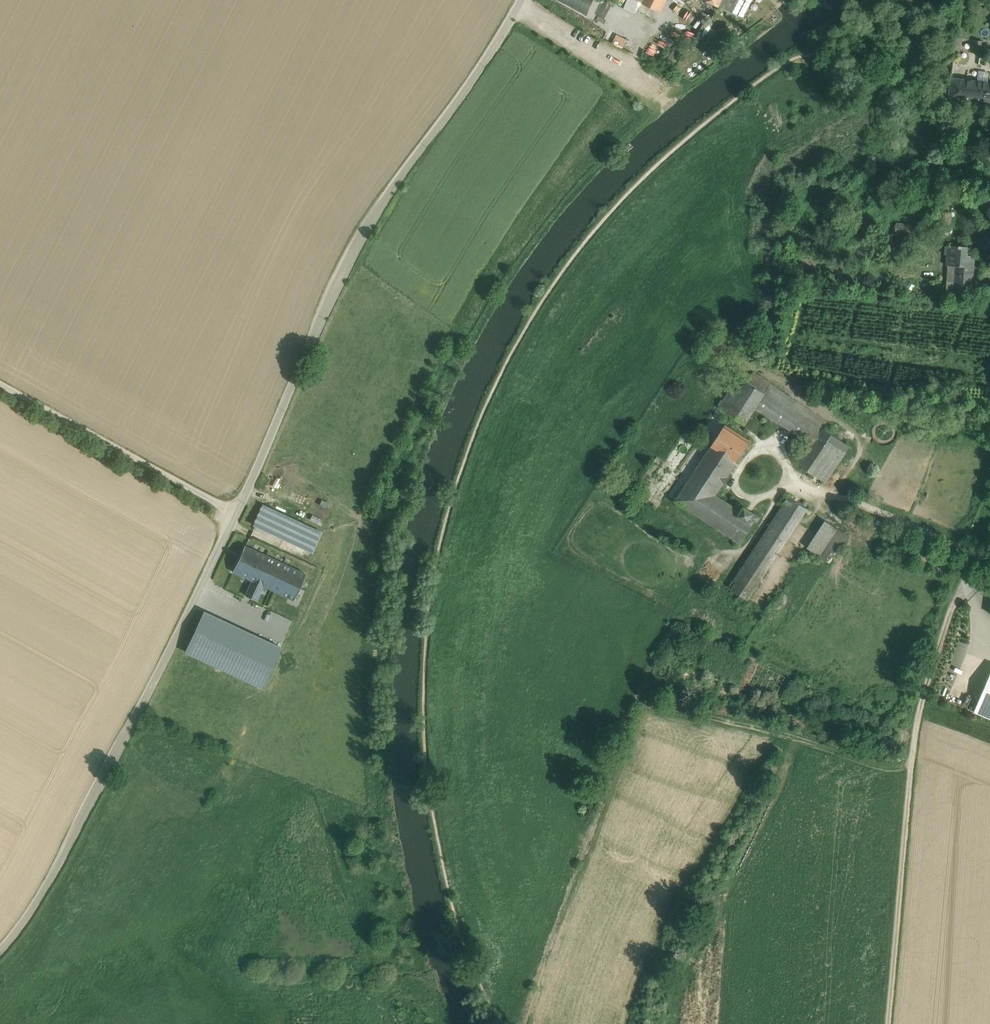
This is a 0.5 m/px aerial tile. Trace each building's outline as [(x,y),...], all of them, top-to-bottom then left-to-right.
[(639,2),(660,12),(666,0),(635,0),(639,2)] [(731,13),(738,0),(707,0),(731,13)] [(656,20),(660,12),(639,2),(636,10),(656,20)] [(973,39),(973,52),(983,52),(984,39),(973,39)] [(649,42),(643,53),(660,63),(666,51),(649,42)] [(951,78),(948,99),(989,104),(989,83),(951,78)] [(978,211),(970,210),(969,226),(976,226),(978,211)] [(916,226),(896,223),(895,233),(915,236),(916,226)] [(967,255),(967,247),(949,245),(947,265),(955,266),(962,266),(965,267),(967,255)] [(965,267),(962,266),(959,293),(971,294),(974,256),(967,255),(965,267)] [(953,292),(959,293),(962,266),(955,266),(953,292)] [(823,429),(827,423),(753,373),(747,381),(764,393),(787,408),(789,406),(811,421),(823,429)] [(738,394),(726,412),(744,424),(755,407),(764,393),(747,381),(738,394)] [(731,390),(719,408),(726,412),(738,394),(731,390)] [(787,408),(764,393),(755,407),(801,437),(811,421),(789,406),(787,408)] [(823,429),(811,421),(801,437),(813,444),(799,465),(803,467),(819,478),(825,482),(849,446),(823,429)] [(750,441),(725,425),(710,447),(723,455),(717,465),(730,473),(750,441)] [(710,447),(696,469),(675,500),(695,513),(741,543),(755,521),(757,522),(760,517),(737,502),(734,507),(716,494),(730,473),(717,465),(723,455),(710,447)] [(791,498),(787,495),(782,503),(783,504),(787,507),(732,590),(737,593),(747,600),(807,509),(791,498)] [(729,588),(732,590),(787,507),(783,504),(729,588)] [(255,524),(280,535),(288,517),(263,505),(255,524)] [(302,523),(288,517),(280,535),(294,541),(302,523)] [(316,525),(320,526),(321,519),(310,518),(309,526),(316,527),(316,525)] [(825,521),(807,548),(819,556),(837,528),(825,521)] [(302,523),(294,541),(312,550),(320,531),(302,523)] [(255,582),(267,555),(245,545),(233,572),(251,580),(255,582)] [(267,555),(255,582),(263,586),(293,600),(306,573),(267,555)] [(255,582),(251,580),(245,595),(256,600),(263,586),(255,582)] [(204,612),(186,651),(262,687),(280,647),(204,612)] [(974,712),(989,718),(989,674),(974,712)]
